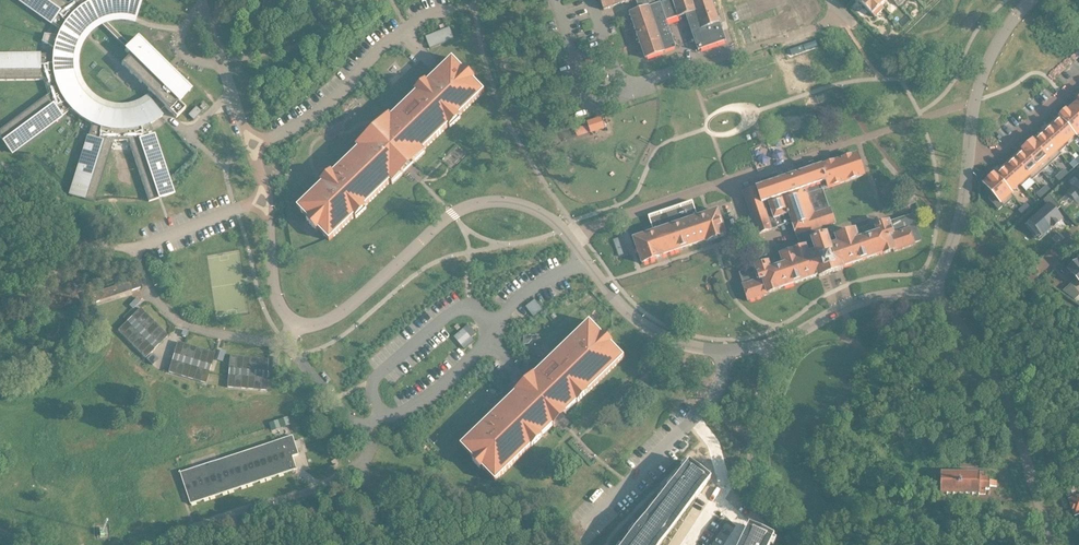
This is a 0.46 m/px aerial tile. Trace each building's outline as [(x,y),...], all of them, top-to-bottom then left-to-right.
[(40,42),(52,49),(51,55),(0,55),(0,81),(42,81),(47,94),(0,129),(0,139),(2,141),(4,145),(11,154),(26,142),(70,110),(74,114),(79,118),(85,122),(91,125),(74,176),(68,195),(79,198),(83,199),(93,203),(112,141),(127,141),(147,202),(157,199),(162,197),(172,194),(151,132),(149,124),(151,123),(154,121),(159,118),(160,117),(157,112),(163,107),(175,118),(184,109),(177,102),(189,90),(172,73),(165,66),(155,57),(136,38),(128,46),(104,22),(105,22),(112,20),(119,19),(125,20),(132,21),(134,17),(139,0),(72,0),(66,4),(61,0),(16,0),(59,30),(56,36),(43,34),(40,42)] [(262,1),(260,17),(271,18),(273,0),(262,0),(262,1)] [(603,11),(634,0),(599,0),(603,11)] [(697,51),(725,41),(711,0),(670,0),(660,4),(659,3),(648,7),(648,6),(628,13),(644,59),(664,52),(674,48),(665,21),(677,17),(677,18),(685,15),(697,51)] [(638,9),(654,3),(653,1),(656,0),(635,0),(638,9)] [(872,16),(873,15),(874,16),(881,9),(880,7),(888,0),(856,0),(872,16)] [(424,37),(426,41),(427,45),(429,49),(453,39),(448,27),(424,37)] [(462,70),(451,58),(426,82),(424,81),(413,91),(415,93),(390,117),(388,115),(378,125),(355,147),(357,149),(332,173),(330,171),(319,182),(321,184),(296,208),(306,219),(305,221),(316,231),(317,230),(328,241),(353,217),(355,219),(366,208),(364,207),(389,183),(391,185),(403,173),(424,152),(422,150),(447,127),(449,128),(459,118),(460,117),(458,116),(483,92),(472,81),(474,79),(463,68),(462,70)] [(200,112),(195,107),(187,115),(192,120),(200,112)] [(1065,111),(1059,116),(1075,135),(1077,138),(1078,136),(1078,118),(1070,108),(1066,112),(1065,111)] [(1058,117),(1059,118),(1051,126),(1067,145),(1068,144),(1066,142),(1075,135),(1059,116),(1058,117)] [(599,118),(586,122),(590,133),(603,128),(599,118)] [(1060,155),(1059,153),(1067,145),(1051,126),(1041,134),(1060,155)] [(1032,142),(1051,163),(1060,155),(1041,134),(1040,133),(1036,137),(1037,138),(1032,142)] [(1021,150),(1041,172),(1051,163),(1032,142),(1032,143),(1031,142),(1030,141),(1026,145),(1026,146),(1021,150)] [(1017,155),(1012,158),(1013,159),(1032,180),(1041,172),(1021,150),(1022,151),(1017,155)] [(920,241),(911,215),(904,218),(904,217),(875,227),(875,228),(871,229),(870,226),(854,231),(836,237),(835,235),(834,235),(830,226),(834,224),(822,190),(862,176),(856,155),(815,169),(812,162),(792,169),(794,176),(779,181),(776,175),(759,180),(762,187),(743,193),(756,234),(776,228),(786,224),(785,222),(789,220),(795,237),(796,237),(798,245),(810,242),(811,246),(804,249),(804,248),(779,256),(781,260),(766,265),(766,264),(738,273),(748,302),(768,295),(767,294),(779,290),(778,289),(816,277),(817,278),(863,262),(862,261),(892,251),(893,252),(913,245),(912,244),(920,241)] [(1004,168),(1020,187),(1029,179),(1031,181),(1032,180),(1013,159),(1004,168)] [(994,176),(1009,193),(1018,185),(1020,187),(1004,168),(994,176)] [(1064,170),(1059,174),(1063,178),(1067,174),(1064,170)] [(1059,174),(1054,178),(1058,182),(1063,178),(1059,174)] [(1009,193),(994,176),(993,175),(987,180),(988,181),(984,185),(1003,207),(1014,198),(1009,193)] [(1040,190),(1044,194),(1049,190),(1045,186),(1040,190)] [(1044,194),(1040,190),(1035,195),(1039,199),(1044,194)] [(1038,240),(1061,220),(1054,213),(1059,208),(1048,195),(1042,201),(1046,206),(1025,225),(1038,240)] [(641,264),(662,257),(662,256),(703,242),(704,243),(725,236),(716,210),(704,214),(702,210),(695,212),(691,202),(647,217),(652,233),(633,239),(641,264)] [(1063,292),(1073,300),(1078,295),(1078,263),(1077,261),(1076,262),(1068,269),(1067,270),(1075,280),(1069,285),(1070,286),(1063,292)] [(87,295),(90,305),(139,289),(136,280),(87,295)] [(532,317),(542,310),(534,300),(524,307),(532,317)] [(167,337),(139,308),(116,331),(144,359),(167,337)] [(506,470),(541,436),(549,429),(549,430),(550,429),(549,429),(568,411),(569,411),(569,410),(576,403),(623,358),(610,344),(612,343),(603,334),(601,335),(588,321),(588,322),(541,367),(534,374),(533,373),(532,374),(533,375),(514,392),(513,393),(514,393),(506,400),(497,409),(471,434),(459,446),(461,447),(469,456),(472,459),(471,460),(480,469),(481,468),(484,471),(494,482),(506,470)] [(462,329),(452,337),(460,346),(461,347),(463,350),(473,341),(471,339),(470,338),(462,329)] [(204,384),(214,354),(176,342),(167,373),(204,384)] [(226,388),(265,391),(268,360),(228,356),(226,388)] [(286,417),(277,420),(280,428),(289,425),(286,417)] [(276,420),(267,423),(270,431),(279,428),(276,420)] [(297,436),(185,472),(195,503),(301,469),(296,456),(303,454),(297,436)] [(688,463),(678,476),(676,473),(671,480),(673,482),(637,530),(633,527),(619,544),(657,544),(656,544),(692,496),(695,499),(709,480),(710,479),(706,477),(688,463)] [(940,473),(939,494),(984,495),(984,490),(989,490),(989,479),(985,479),(985,474),(940,473)] [(1068,500),(1073,516),(1078,514),(1078,496),(1068,500)] [(234,518),(223,522),(226,533),(238,529),(234,518)] [(739,544),(769,544),(773,537),(752,527),(748,526),(745,533),(739,544)]
